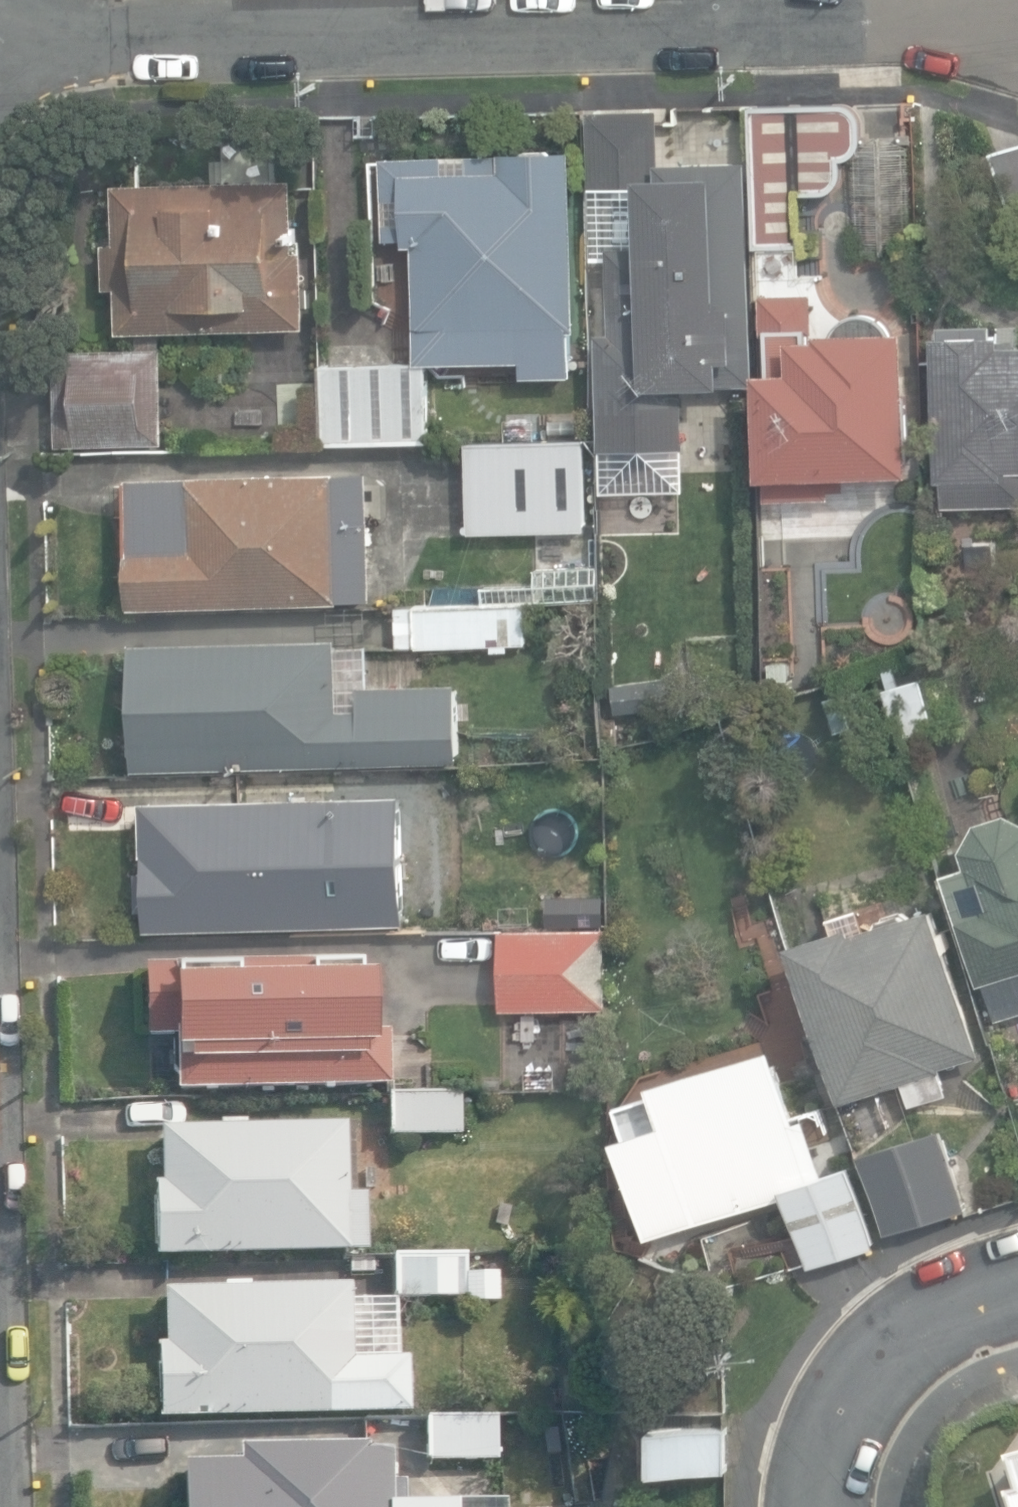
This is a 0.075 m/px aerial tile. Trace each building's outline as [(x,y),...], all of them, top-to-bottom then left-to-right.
[(763,368),(767,480),(915,474),(910,330),(895,330),(894,317),(877,318),(877,314),(853,315),(853,324),(823,326),(824,338),(814,339),(813,323),(818,322),(817,287),(800,288),(800,196),(823,191),(835,187),(843,178),(846,156),(856,148),(860,131),(857,115),(849,108),(755,109),(760,246),(759,246),(764,368),(763,368)] [(659,164),(658,111),(588,113),(590,189),(639,187),(641,246),(609,247),(612,331),(598,332),(601,451),(685,449),(684,389),(754,387),(747,161),(659,164)] [(1017,227),(1017,145),(993,153),(1017,227)] [(574,321),(569,146),(474,149),(475,165),(441,166),(440,151),(382,152),(384,233),(402,232),(402,238),(412,238),(415,353),(319,356),(322,435),(426,432),(424,357),(520,354),(521,369),(570,367),(569,321),(574,321)] [(911,147),(857,149),(862,252),(916,247),(911,147)] [(116,280),(117,324),(304,320),(302,244),(294,244),(292,173),(114,176),(115,237),(102,237),(103,280),(116,280)] [(941,504),(1017,500),(1017,340),(1001,340),(1001,329),(995,330),(994,314),(940,316),(941,332),(933,332),(941,504)] [(58,349),(61,445),(168,441),(165,346),(58,349)] [(463,433),(465,524),(581,522),(580,430),(463,433)] [(125,473),(128,601),(371,595),(367,466),(125,473)] [(480,576),(480,595),(596,592),(594,557),(532,559),(533,575),(480,576)] [(491,639),(492,645),(509,645),(509,638),(525,638),(525,597),(396,599),(397,640),(491,639)] [(129,638),(133,765),(454,755),(452,676),(366,679),(365,639),(334,640),(334,631),(129,638)] [(926,720),(929,727),(972,715),(961,674),(897,692),(906,725),(926,720)] [(366,765),(368,824),(436,822),(434,763),(366,765)] [(147,888),(148,928),(362,922),(361,871),(340,871),(338,794),(143,800),(145,872),(139,872),(139,888),(147,888)] [(976,977),(1017,965),(1017,810),(1006,804),(976,813),(963,841),(968,857),(943,864),(976,977)] [(904,1077),(911,1098),(948,1087),(940,1061),(979,1049),(934,899),(855,923),(853,916),(792,934),(841,1096),(904,1077)] [(499,1000),(605,999),(604,921),(498,922),(499,1000)] [(177,1037),(179,1090),(369,1086),(369,1081),(392,1081),(391,1033),(369,1034),(367,960),(146,964),(148,1037),(177,1037)] [(786,1198),(806,1265),(873,1245),(850,1165),(826,1172),(809,1114),(797,1118),(775,1043),(656,1078),(667,1121),(618,1136),(648,1239),(786,1198)] [(385,1126),(462,1128),(463,1086),(386,1085),(385,1126)] [(155,1182),(158,1256),(370,1248),(368,1195),(351,1196),(348,1119),(247,1123),(247,1118),(221,1119),(222,1124),(162,1127),(164,1182),(155,1182)] [(864,1159),(888,1240),(938,1225),(913,1144),(864,1159)] [(464,1289),(464,1296),(499,1296),(499,1260),(466,1260),(466,1251),(391,1251),(392,1290),(464,1289)] [(155,1337),(158,1414),(409,1405),(407,1348),(351,1350),(349,1277),(248,1281),(247,1273),(221,1274),(221,1281),(162,1283),(164,1337),(155,1337)] [(424,1408),(424,1455),(502,1456),(502,1446),(520,1446),(520,1400),(495,1400),(495,1409),(424,1408)] [(646,1421),(647,1464),(723,1462),(722,1419),(646,1421)] [(185,1506),(457,1506),(457,1491),(394,1493),(393,1459),(369,1460),(368,1434),(240,1438),(241,1453),(184,1454),(185,1506)] [(1008,1456),(1017,1488),(1008,1491),(1013,1506),(1017,1506),(1017,1453),(1008,1456)]
